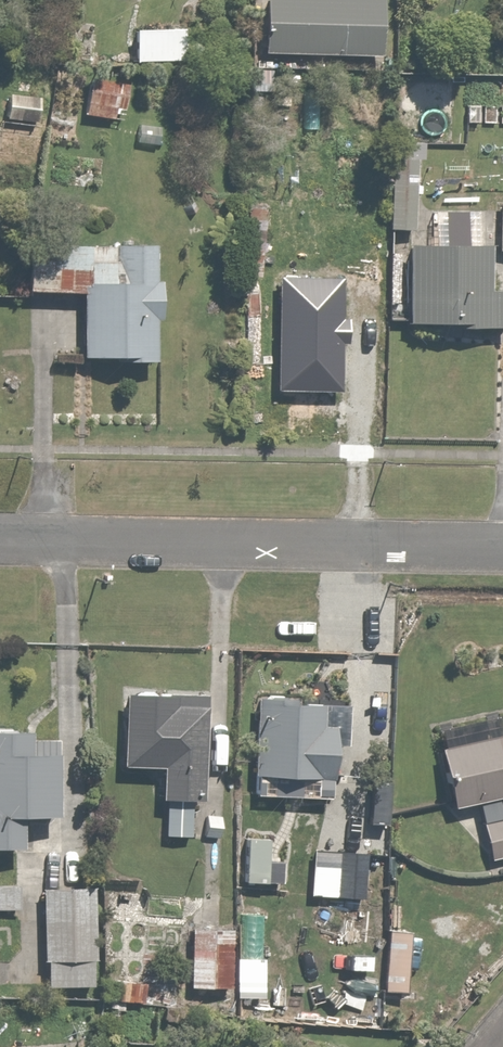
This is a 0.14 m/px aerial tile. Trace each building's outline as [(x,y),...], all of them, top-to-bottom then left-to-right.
[(270,57),(389,58),(390,0),(271,0),(270,57)] [(141,28),(140,63),(190,64),(190,29),(141,28)] [(131,119),(131,83),(131,79),(116,79),(92,79),(91,119),(131,119)] [(282,266),(282,289),(285,290),(284,380),(349,381),(350,285),(354,285),(355,220),(309,219),(308,266),(282,266)] [(492,253),(471,252),(472,240),(448,239),(448,251),(413,250),(410,330),(490,332),(492,253)] [(161,250),(123,250),(123,286),(91,286),(91,274),(32,274),(32,298),(89,298),(89,364),(158,364),(158,323),(168,323),(168,283),(161,283),(161,250)] [(212,693),(129,693),(128,770),(164,770),(164,805),(211,805),(212,693)] [(346,704),(262,702),(260,785),(344,787),(346,704)] [(490,747),(483,719),(437,731),(450,792),(455,812),(502,800),(502,743),(490,747)] [(36,745),(37,732),(0,731),(0,855),(35,856),(36,825),(60,825),(62,746),(36,745)] [(486,822),(496,864),(502,862),(502,818),(486,822)] [(372,935),(375,862),(376,855),(359,854),(343,853),(339,934),(372,935)] [(0,888),(0,911),(22,912),(23,890),(0,888)] [(96,989),(97,963),(98,893),(97,893),(44,892),(43,961),(50,962),(50,988),(96,989)] [(237,930),(192,930),(192,991),(237,991),(237,930)] [(415,931),(387,931),(386,995),(434,996),(435,961),(415,961),(415,931)]
